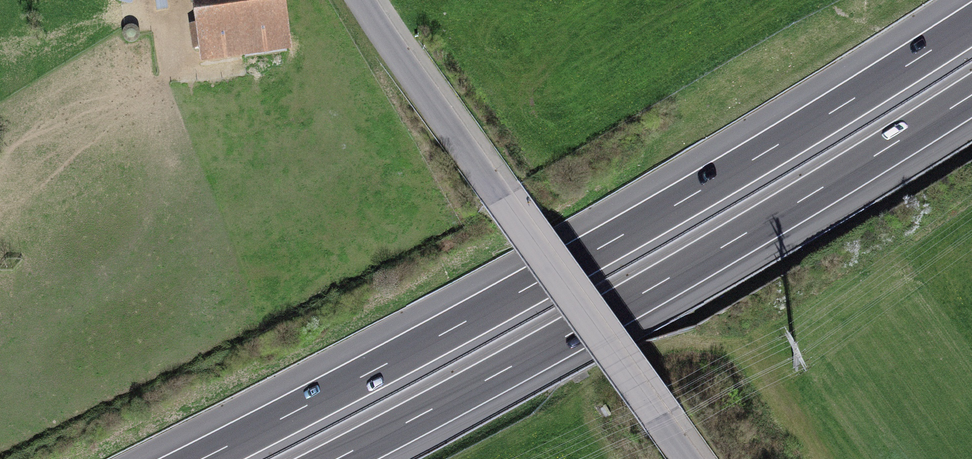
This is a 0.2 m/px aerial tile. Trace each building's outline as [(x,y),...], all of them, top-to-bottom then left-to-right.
[(202,55),(284,46),(279,0),(196,0),(202,55)]
